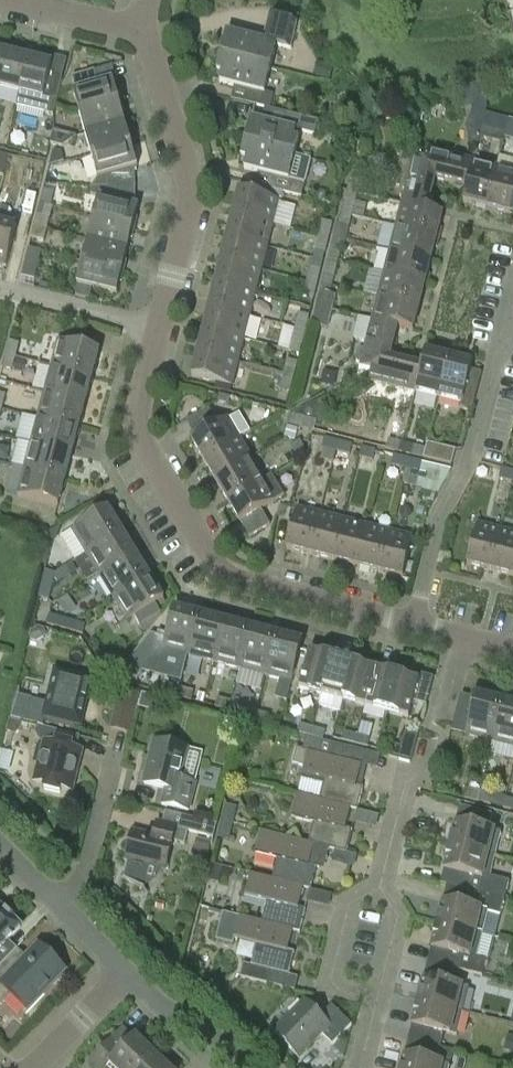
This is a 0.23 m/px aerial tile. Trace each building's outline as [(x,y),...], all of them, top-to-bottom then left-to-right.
[(221,57),(271,70),(275,54),(270,53),(272,44),(292,49),(299,16),(271,9),(267,28),(263,41),(227,32),(221,57)] [(0,73),(0,88),(20,93),(28,58),(5,53),(0,73)] [(271,70),(221,57),(217,73),(222,74),(220,83),(260,93),(257,106),(270,110),(274,95),(265,93),(271,70)] [(66,68),(28,58),(20,93),(17,108),(54,117),(66,68)] [(333,69),(326,67),(321,65),(317,78),(329,82),(333,69)] [(80,113),(119,102),(112,80),(98,84),(94,72),(72,78),(76,90),(73,91),(80,113)] [(86,135),(125,123),(119,102),(80,113),(86,135)] [(484,125),(486,115),(473,112),(471,122),(484,125)] [(310,120),(304,118),(291,115),(288,128),(252,119),(245,143),(295,156),(299,140),(294,139),(296,131),(307,134),(310,120)] [(486,115),(484,125),(484,126),(483,129),(506,135),(509,122),(486,115)] [(92,156),(131,145),(125,123),(86,135),(92,156)] [(62,147),(65,134),(54,132),(51,144),(62,147)] [(65,134),(62,147),(63,147),(77,137),(65,134)] [(281,193),(294,196),(302,198),(312,161),(295,157),(295,156),(245,143),(241,159),(247,160),(244,169),(285,180),(281,193)] [(92,156),(98,178),(92,187),(135,187),(135,168),(137,167),(131,145),(92,156)] [(427,150),(425,161),(435,179),(467,187),(464,203),(475,162),(427,150)] [(63,153),(56,152),(52,166),(65,163),(63,153)] [(0,155),(0,176),(3,176),(8,157),(0,155)] [(413,158),(402,205),(443,215),(443,214),(427,211),(435,179),(425,161),(413,158)] [(23,182),(39,186),(45,165),(28,161),(23,182)] [(475,162),(464,203),(487,208),(497,167),(475,162)] [(487,208),(510,214),(512,202),(512,171),(497,167),(487,208)] [(349,192),(358,194),(361,181),(352,179),(349,192)] [(94,219),(133,229),(139,206),(135,205),(135,187),(109,187),(92,187),(92,188),(92,195),(99,196),(94,219)] [(41,205),(54,208),(52,208),(56,193),(45,191),(41,205)] [(233,215),(273,225),(279,201),(239,191),(233,215)] [(342,214),(353,217),(358,194),(349,192),(346,202),(342,214)] [(35,227),(48,231),(54,208),(41,205),(35,227)] [(396,228),(437,238),(443,215),(402,205),(396,228)] [(335,237),(347,240),(349,229),(355,231),(358,219),(353,218),(353,217),(342,214),(335,237)] [(227,238),(267,248),(273,225),(233,215),(227,238)] [(88,241),(128,250),(133,229),(94,219),(88,241)] [(318,236),(330,239),(334,225),(322,222),(318,236)] [(6,267),(16,227),(0,223),(0,265),(6,267)] [(48,231),(35,227),(32,239),(45,243),(48,231)] [(390,251),(431,261),(437,238),(396,228),(390,251)] [(313,259),(324,262),(330,239),(318,236),(313,259)] [(329,260),(338,263),(341,250),(344,251),(347,240),(335,237),(332,247),(329,260)] [(221,261),(261,271),(267,248),(227,238),(221,261)] [(83,262),(122,272),(128,250),(88,241),(83,262)] [(29,249),(23,271),(22,277),(35,281),(42,252),(29,249)] [(384,274),(425,284),(431,261),(390,251),(384,274)] [(307,283),(318,285),(322,271),(324,262),(313,259),(307,283)] [(323,284),(333,286),(338,263),(329,260),(323,284)] [(215,284),(256,294),(261,271),(221,261),(215,284)] [(122,272),(83,262),(77,285),(117,295),(122,272)] [(378,297),(419,307),(425,284),(384,274),(378,297)] [(318,285),(307,283),(303,298),(314,301),(318,285)] [(210,307),(250,317),(256,294),(215,284),(210,307)] [(317,306),(333,311),(337,297),(331,296),(333,286),(323,284),(317,306)] [(92,288),(77,285),(74,295),(89,299),(92,288)] [(413,330),(419,307),(378,297),(372,320),(413,330)] [(333,311),(317,306),(312,325),(329,330),(333,311)] [(204,330),(244,340),(250,317),(210,307),(204,330)] [(296,329),(307,331),(310,317),(299,315),(296,329)] [(367,343),(365,350),(362,350),(359,352),(357,360),(359,364),(361,364),(360,367),(372,370),(390,359),(398,327),(413,331),(413,330),(372,320),(372,321),(359,318),(353,340),(367,343)] [(307,331),(296,329),(290,353),(301,355),(307,331)] [(198,353),(238,363),(244,340),(204,330),(198,353)] [(58,341),(52,367),(92,378),(99,351),(58,341)] [(10,342),(6,355),(16,358),(19,344),(10,342)] [(390,359),(372,370),(369,381),(416,393),(427,352),(425,352),(421,367),(390,359)] [(427,352),(416,393),(439,399),(449,358),(427,352)] [(238,363),(198,353),(192,377),(232,387),(238,363)] [(12,371),(16,358),(6,355),(3,369),(12,371)] [(449,358),(439,399),(462,405),(461,410),(473,413),(482,375),(471,372),(473,364),(449,358)] [(23,374),(26,362),(17,360),(14,371),(23,374)] [(284,375),(295,378),(299,364),(288,361),(284,375)] [(45,393),(86,403),(92,378),(52,367),(45,393)] [(295,378),(284,375),(281,390),(291,393),(295,378)] [(38,418),(79,429),(86,403),(45,393),(38,418)] [(293,416),(303,418),(318,422),(317,425),(324,426),(331,395),(293,415),(293,416)] [(382,449),(401,454),(403,444),(399,443),(407,409),(392,405),(382,449)] [(204,460),(240,439),(251,432),(240,414),(229,421),(228,418),(218,423),(210,409),(187,422),(195,437),(191,439),(204,460)] [(300,429),(303,418),(293,416),(293,415),(291,414),(287,425),(300,429)] [(31,444),(72,454),(79,429),(38,418),(31,444)] [(300,429),(314,433),(315,433),(317,425),(318,422),(303,418),(300,429)] [(298,430),(287,427),(284,437),(295,440),(298,430)] [(240,439),(204,460),(216,481),(252,459),(240,439)] [(336,452),(339,442),(325,439),(320,460),(334,463),(336,452)] [(339,442),(336,452),(350,455),(352,446),(339,442)] [(25,469),(65,480),(72,454),(31,444),(25,469)] [(426,449),(423,459),(453,467),(457,452),(427,444),(426,449)] [(426,449),(413,446),(411,456),(423,459),(426,449)] [(373,461),(376,451),(362,448),(360,458),(373,461)] [(405,471),(408,460),(394,457),(392,467),(405,471)] [(252,459),(216,481),(228,501),(264,480),(252,459)] [(406,471),(402,485),(417,489),(418,485),(421,475),(424,464),(408,460),(405,471),(406,471)] [(59,506),(65,480),(25,469),(18,496),(59,506)] [(502,470),(500,481),(512,484),(512,473),(502,470)] [(273,476),(265,480),(264,480),(228,501),(240,522),(241,522),(250,538),(271,526),(262,510),(285,496),(273,476)] [(435,494),(436,490),(426,487),(425,491),(422,500),(433,503),(435,494)] [(310,555),(321,514),(297,508),(287,549),(310,555)] [(72,531),(86,554),(122,532),(108,509),(72,531)] [(321,514),(310,555),(334,561),(344,520),(321,514)] [(344,520),(334,561),(357,567),(367,526),(344,520)] [(491,571),(501,530),(477,524),(467,565),(491,571)] [(367,526),(357,567),(380,573),(390,532),(367,526)] [(491,571),(512,577),(512,533),(501,530),(491,571)] [(122,532),(86,554),(100,577),(136,555),(122,532)] [(390,532),(380,573),(403,579),(414,538),(390,532)] [(114,599),(150,577),(136,555),(100,577),(114,599)] [(58,574),(56,574),(55,577),(59,584),(64,580),(65,582),(78,573),(73,565),(58,574)] [(55,577),(56,574),(46,572),(43,585),(53,587),(55,577)] [(128,622),(135,618),(141,627),(162,615),(156,605),(164,600),(150,577),(114,599),(128,622)] [(49,601),(53,587),(43,585),(40,599),(49,601)] [(57,605),(65,618),(76,611),(68,598),(57,605)] [(163,649),(189,656),(200,615),(174,608),(163,649)] [(60,629),(63,619),(50,615),(47,625),(60,629)] [(200,615),(189,656),(215,663),(226,622),(200,615)] [(77,623),(63,619),(60,629),(74,633),(77,623)] [(226,622),(215,663),(240,669),(251,628),(226,622)] [(31,633),(30,638),(32,642),(37,644),(45,640),(46,634),(45,631),(40,628),(31,633)] [(251,628),(240,669),(266,676),(277,635),(251,628)] [(303,642),(277,635),(266,676),(281,680),(277,694),(288,697),(303,642)] [(322,695),(332,657),(310,651),(299,689),(322,695)] [(332,657),(322,695),(343,701),(354,663),(332,657)] [(354,663),(343,701),(365,707),(375,669),(354,663)] [(375,669),(365,707),(387,713),(397,675),(375,669)] [(72,713),(83,716),(91,679),(55,671),(43,723),(68,729),(72,713)] [(418,681),(397,675),(387,713),(409,719),(413,703),(426,706),(434,678),(420,675),(418,681)] [(164,694),(178,698),(180,688),(167,685),(164,694)] [(194,692),(180,688),(178,698),(191,701),(194,692)] [(119,709),(113,731),(133,736),(139,712),(137,711),(141,696),(121,691),(116,708),(119,709)] [(139,708),(156,712),(160,698),(142,694),(139,708)] [(468,727),(466,736),(492,742),(502,701),(476,695),(475,699),(461,695),(454,723),(468,727)] [(218,698),(215,708),(229,711),(231,702),(218,698)] [(492,742),(512,748),(512,704),(502,701),(492,742)] [(240,718),(254,722),(256,713),(243,709),(240,718)] [(270,716),(256,713),(254,722),(267,725),(270,716)] [(15,734),(19,731),(22,722),(9,719),(6,732),(15,734)] [(298,735),(310,738),(313,728),(300,725),(298,735)] [(45,743),(35,782),(45,785),(44,789),(60,793),(61,789),(72,791),(82,752),(77,750),(80,737),(40,727),(39,731),(37,732),(42,742),(44,741),(45,743)] [(326,732),(313,728),(310,738),(324,741),(326,732)] [(355,745),(357,737),(345,733),(342,742),(355,745)] [(393,745),(390,759),(411,764),(418,738),(405,735),(402,747),(393,745)] [(357,737),(355,745),(368,748),(371,741),(357,737)] [(189,811),(196,784),(180,780),(188,749),(155,741),(145,784),(166,789),(162,805),(189,811)] [(332,744),(329,757),(308,752),(303,775),(324,781),(320,800),(298,795),(297,795),(358,811),(364,788),(357,786),(362,765),(356,764),(359,750),(332,744)] [(464,798),(477,802),(480,792),(466,789),(464,798)] [(493,796),(480,792),(477,802),(491,805),(493,796)] [(261,832),(347,853),(353,831),(346,829),(351,810),(358,811),(297,795),(292,818),(314,823),(309,843),(261,831),(261,832)] [(226,806),(223,822),(234,825),(238,809),(226,806)] [(467,808),(463,823),(456,822),(450,846),(496,857),(502,833),(489,830),(493,815),(467,808)] [(164,826),(162,825),(159,838),(133,832),(126,861),(129,862),(125,880),(146,890),(151,868),(166,871),(173,842),(185,845),(188,832),(214,838),(217,826),(167,814),(164,826)] [(230,842),(234,825),(223,822),(218,839),(230,842)] [(330,850),(347,854),(347,853),(261,832),(255,854),(277,860),(272,879),(251,874),(250,875),(311,890),(316,867),(325,869),(330,850)] [(198,839),(193,856),(208,860),(212,843),(198,839)] [(447,886),(453,887),(505,900),(509,883),(490,878),(496,857),(450,846),(444,869),(451,871),(447,886)] [(212,865),(208,882),(220,885),(224,868),(212,865)] [(240,917),(300,933),(306,910),(299,908),(304,889),(311,890),(250,875),(245,897),(267,903),(262,922),(240,917)] [(453,887),(450,902),(443,900),(437,924),(483,935),(489,912),(501,915),(505,900),(453,887)] [(159,902),(157,910),(163,911),(165,904),(159,902)] [(17,950),(8,941),(21,927),(0,907),(0,968),(17,950)] [(267,985),(271,971),(289,976),(295,953),(289,951),(293,932),(300,933),(240,917),(234,940),(256,945),(251,966),(244,964),(240,978),(267,985)] [(434,964),(483,976),(487,962),(477,959),(483,935),(437,924),(431,948),(438,950),(434,964)] [(1,1006),(14,992),(30,1007),(62,974),(37,949),(27,959),(17,950),(0,968),(0,1005),(1,1006)] [(457,985),(457,984),(460,972),(483,977),(483,976),(434,964),(430,979),(424,977),(418,1001),(463,1012),(470,989),(457,985)] [(415,1041),(441,1048),(444,1033),(457,1036),(463,1012),(418,1001),(412,1025),(419,1027),(415,1041)] [(333,1045),(352,1025),(332,1005),(321,1016),(306,1002),(275,1033),(299,1057),(321,1034),(333,1045)] [(112,1039),(90,1063),(95,1067),(146,1067),(157,1057),(136,1037),(134,1038),(123,1028),(112,1039)] [(437,1062),(441,1048),(415,1041),(411,1056),(405,1054),(401,1067),(449,1067),(450,1066),(437,1062)] [(157,1057),(146,1067),(168,1067),(157,1057)]
